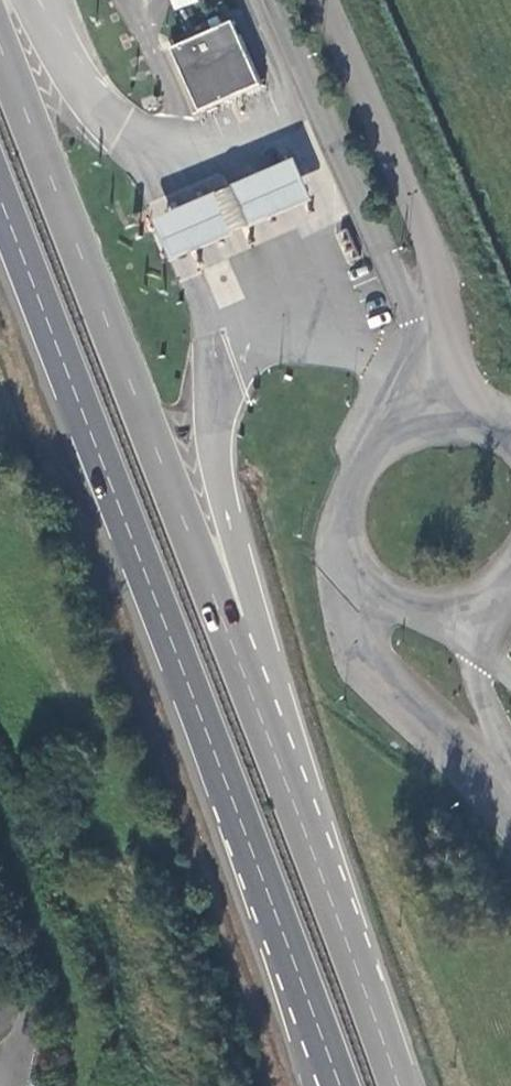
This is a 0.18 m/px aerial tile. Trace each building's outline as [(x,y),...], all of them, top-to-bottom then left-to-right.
[(198,2),(197,0),(171,0),(174,9),(198,2)] [(196,120),(262,90),(231,21),(164,51),(196,120)] [(168,259),(309,201),(293,163),(151,219),(168,259)]
